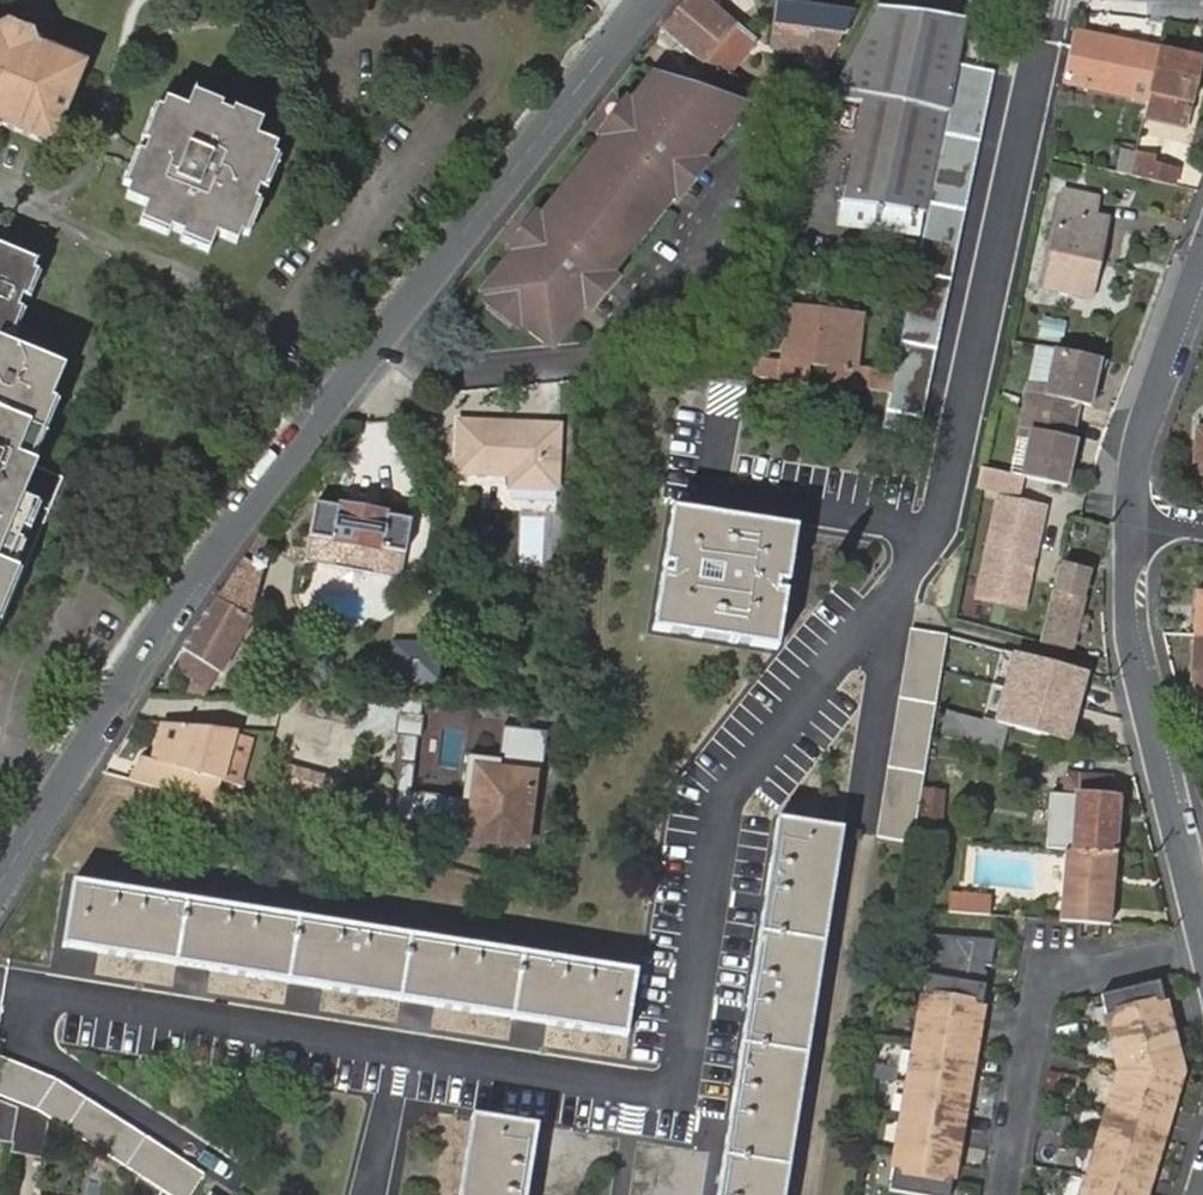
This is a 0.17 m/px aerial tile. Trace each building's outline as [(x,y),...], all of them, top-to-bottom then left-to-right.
[(706,0),(684,0),(660,29),(702,64),(698,69),(708,78),(716,69),(721,73),(725,77),(731,70),(755,43),(736,26),(706,0)] [(770,47),(832,56),(856,12),(778,1),(770,47)] [(878,7),(830,97),(861,103),(843,198),(928,214),(959,64),(966,28),(968,20),(878,7)] [(1,125),(52,147),(86,63),(38,44),(33,31),(8,21),(0,25),(0,126),(1,125)] [(1159,49),(1074,32),(1063,82),(1147,99),(1148,96),(1159,49)] [(1159,49),(1148,96),(1147,99),(1142,122),(1188,129),(1193,103),(1202,62),(1202,58),(1159,49)] [(890,394),(889,401),(883,428),(917,435),(993,71),(984,70),(959,64),(915,274),(894,375),(890,394)] [(746,83),(731,70),(725,77),(721,73),(706,90),(732,99),(746,83)] [(492,298),(664,76),(655,73),(486,293),(492,298)] [(725,113),(735,100),(732,99),(706,90),(664,76),(492,298),(487,304),(544,348),(552,337),(725,113)] [(195,91),(192,99),(221,110),(223,103),(195,91)] [(163,110),(149,144),(144,156),(153,159),(143,184),(134,180),(130,189),(126,198),(147,207),(143,218),(171,229),(183,235),(212,247),(216,235),(237,244),(241,235),(255,201),(260,190),(274,156),(277,146),(257,138),(261,127),(232,115),(221,110),(192,99),(188,110),(167,101),(163,110)] [(785,117),(796,121),(804,107),(793,102),(785,117)] [(141,141),(149,144),(163,110),(155,107),(141,141)] [(236,108),(232,115),(261,127),(264,120),(236,108)] [(560,343),(733,119),(725,113),(552,337),(560,343)] [(1135,151),(1129,176),(1174,186),(1178,168),(1155,163),(1156,155),(1135,151)] [(134,180),(144,156),(136,153),(123,185),(130,189),(134,180)] [(153,159),(144,156),(134,180),(143,184),(153,159)] [(281,159),(274,156),(260,190),(267,193),(281,159)] [(1064,193),(1045,287),(1091,297),(1107,222),(1092,218),(1097,201),(1064,193)] [(262,204),(255,201),(241,235),(248,238),(262,204)] [(168,237),(171,229),(143,218),(140,225),(168,237)] [(208,254),(212,247),(183,235),(180,242),(208,254)] [(52,401),(65,369),(3,343),(7,335),(18,309),(23,298),(34,272),(38,263),(0,248),(0,626),(22,575),(14,572),(7,568),(18,543),(23,531),(35,505),(22,500),(36,467),(34,466),(27,463),(52,401)] [(41,275),(34,272),(23,298),(30,301),(41,275)] [(756,359),(752,376),(766,378),(781,380),(808,384),(810,365),(828,368),(825,385),(852,388),(890,394),(894,375),(855,370),(840,368),(847,315),(791,308),(783,363),(768,361),(756,359)] [(18,309),(7,335),(14,338),(25,312),(18,309)] [(840,368),(855,370),(862,317),(847,315),(840,368)] [(1066,322),(1043,317),(1038,338),(1062,343),(1066,322)] [(1090,405),(1095,382),(1092,382),(1097,356),(1037,344),(1024,409),(1027,410),(1075,420),(1079,402),(1090,405)] [(60,404),(52,401),(27,463),(34,466),(60,404)] [(1072,461),(1076,440),(1071,439),(1075,420),(1027,410),(1024,409),(1017,437),(1031,440),(1023,475),(1064,484),(1069,461),(1072,461)] [(455,475),(509,477),(509,489),(557,491),(559,428),(457,424),(455,475)] [(1197,430),(1194,473),(1202,474),(1202,430),(1197,430)] [(1023,475),(982,467),(978,486),(1019,494),(1023,475)] [(1046,507),(1000,498),(979,597),(1025,607),(1046,507)] [(42,508),(35,505),(23,531),(31,534),(42,508)] [(370,575),(401,581),(405,556),(411,522),(316,505),(309,539),(305,564),(335,568),(332,584),(367,590),(370,575)] [(663,611),(660,629),(771,647),(774,629),(780,630),(786,594),(777,592),(778,581),(787,583),(796,530),(673,511),(665,564),(674,566),(672,577),(663,575),(658,611),(663,611)] [(1080,531),(1076,556),(1085,558),(1087,532),(1080,531)] [(269,535),(262,532),(244,559),(215,600),(249,618),(263,569),(265,568),(266,561),(262,556),(269,535)] [(26,546),(18,543),(7,568),(14,572),(26,546)] [(1064,553),(1059,576),(1089,583),(1094,562),(1085,560),(1085,558),(1076,556),(1064,553)] [(1059,576),(1055,589),(1086,596),(1089,583),(1059,576)] [(1055,589),(1042,641),(1072,649),(1086,596),(1055,589)] [(219,673),(249,618),(215,600),(197,626),(182,649),(219,673)] [(655,628),(660,629),(663,611),(658,611),(655,628)] [(774,629),(771,647),(777,648),(780,630),(774,629)] [(940,684),(948,635),(912,629),(878,836),(878,838),(912,843),(914,835),(926,763),(927,756),(931,733),(936,705),(940,684)] [(1196,635),(1193,678),(1202,678),(1202,636),(1196,635)] [(395,690),(444,690),(445,641),(395,640),(395,690)] [(1086,672),(1015,653),(996,722),(1009,726),(1068,741),(1086,672)] [(250,680),(272,685),(277,662),(255,658),(250,680)] [(947,709),(936,705),(931,733),(940,735),(947,709)] [(996,722),(947,709),(940,735),(1001,751),(1009,726),(996,722)] [(140,758),(129,780),(216,803),(219,791),(239,797),(250,757),(230,751),(232,743),(163,724),(152,762),(140,758)] [(948,760),(927,756),(926,763),(947,767),(948,760)] [(343,810),(352,780),(292,763),(283,793),(343,810)] [(469,838),(527,845),(535,775),(478,767),(469,838)] [(1061,848),(1066,849),(1074,849),(1116,853),(1121,799),(1113,799),(1115,779),(1067,774),(1061,848)] [(924,791),(920,836),(940,838),(941,823),(944,790),(924,791)] [(429,818),(460,820),(462,799),(430,796),(429,818)] [(837,830),(778,820),(774,847),(719,1194),(777,1194),(787,1133),(792,1134),(800,1089),(795,1088),(806,1021),(811,1022),(818,977),(813,976),(824,909),(829,909),(836,866),(831,865),(837,830)] [(841,831),(837,830),(831,865),(836,866),(841,831)] [(1066,849),(1059,921),(1109,925),(1116,853),(1074,849),(1066,849)] [(592,1025),(627,1030),(636,973),(81,884),(74,883),(65,939),(99,946),(98,951),(143,958),(144,953),(212,963),(211,969),(255,976),(256,971),(324,981),(323,987),(367,994),(368,988),(435,1000),(434,1004),(479,1012),(480,1007),(548,1018),(547,1023),(591,1029),(592,1025)] [(949,893),(947,912),(989,915),(990,896),(949,893)] [(823,943),(829,909),(824,909),(813,976),(818,977),(823,943)] [(932,929),(888,1193),(901,1194),(945,1194),(984,967),(988,968),(993,939),(932,929)] [(99,946),(65,939),(64,946),(98,951),(99,946)] [(177,963),(211,969),(212,963),(144,953),(143,958),(177,963)] [(289,982),(323,987),(324,981),(256,971),(255,976),(289,982)] [(1090,999),(1114,1097),(1085,1194),(1147,1194),(1175,1100),(1147,985),(1090,999)] [(400,999),(434,1004),(435,1000),(368,988),(367,994),(400,999)] [(513,1017),(547,1023),(548,1018),(480,1007),(479,1012),(513,1017)] [(805,1055),(811,1022),(806,1021),(795,1088),(800,1089),(805,1055)] [(626,1035),(627,1030),(592,1025),(591,1029),(626,1035)] [(204,1175),(56,1081),(0,1058),(0,1096),(20,1104),(37,1111),(85,1141),(126,1168),(140,1177),(163,1191),(169,1194),(191,1194),(204,1175)] [(19,1108),(0,1101),(0,1141),(13,1143),(19,1108)] [(48,1122),(19,1108),(13,1143),(11,1152),(42,1157),(48,1122)] [(473,1151),(479,1118),(473,1117),(468,1150),(473,1151)] [(536,1126),(479,1118),(473,1151),(468,1150),(461,1194),(462,1194),(525,1194),(536,1126)] [(792,1134),(787,1133),(777,1194),(783,1194),(787,1167),(792,1134)] [(137,1184),(140,1177),(126,1168),(122,1174),(137,1184)] [(163,1191),(140,1177),(137,1184),(132,1194),(160,1194),(163,1191)]
